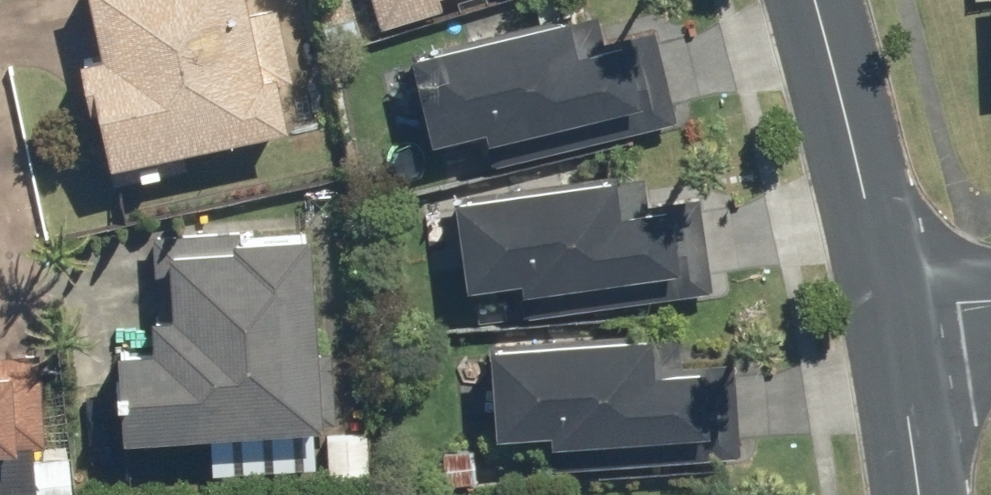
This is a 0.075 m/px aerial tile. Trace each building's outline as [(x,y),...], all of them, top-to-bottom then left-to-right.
[(99,188),(186,170),(181,147),(280,127),(271,82),(288,78),(273,7),(243,13),(241,0),(81,0),(93,56),(73,60),(99,188)] [(378,29),(472,0),(368,0),(378,29)] [(594,8),(405,56),(427,143),(478,130),(487,166),(673,119),(650,26),(602,38),(594,8)] [(639,171),(449,197),(462,288),(514,281),(519,318),(710,291),(697,196),(643,203),(639,171)] [(318,468),(304,226),(146,235),(152,348),(109,351),(115,441),(203,436),(205,475),(318,468)] [(678,331),(482,344),(488,439),(541,435),(543,471),(735,458),(728,360),(680,363),(678,331)] [(40,450),(35,352),(0,354),(0,452),(40,450)]
